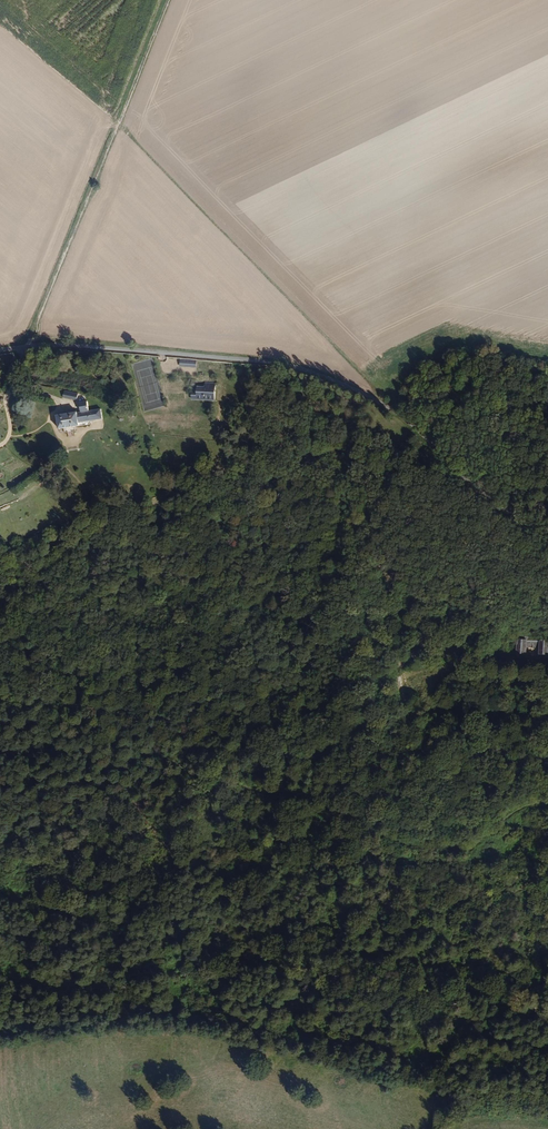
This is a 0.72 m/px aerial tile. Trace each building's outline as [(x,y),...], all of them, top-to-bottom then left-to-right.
[(217,401),(218,385),(206,384),(205,388),(198,388),(198,391),(193,390),(192,399),(217,401)] [(80,393),(65,390),(63,398),(78,401),(80,393)] [(97,396),(84,390),(81,397),(94,402),(97,396)] [(104,418),(102,408),(90,410),(88,401),(81,403),(82,412),(59,415),(62,430),(68,429),(68,435),(79,433),(78,427),(94,425),(93,419),(104,418)] [(529,640),(540,641),(539,655),(547,656),(547,640),(540,639),(540,637),(522,636),(521,639),(519,640),(519,655),(528,655),(529,640)]
